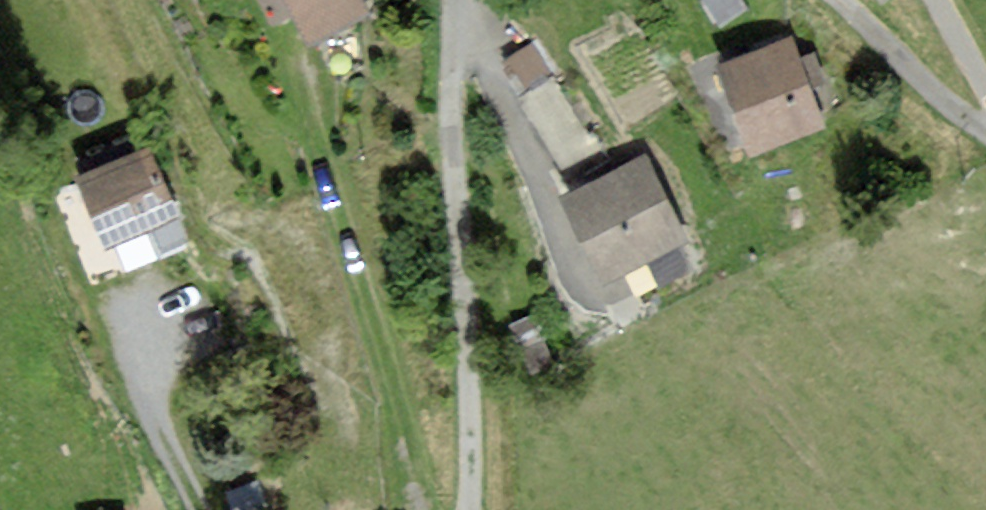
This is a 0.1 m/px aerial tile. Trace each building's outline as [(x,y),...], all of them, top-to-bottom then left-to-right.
[(315,35),(365,7),(361,0),(296,0),(315,35)] [(820,124),(789,42),(727,65),(758,147),(820,124)] [(148,152),(82,177),(107,240),(172,215),(148,152)] [(694,257),(641,159),(568,199),(608,273),(628,262),(641,286),(694,257)] [(122,499),(84,509),(126,509),(122,499)]
